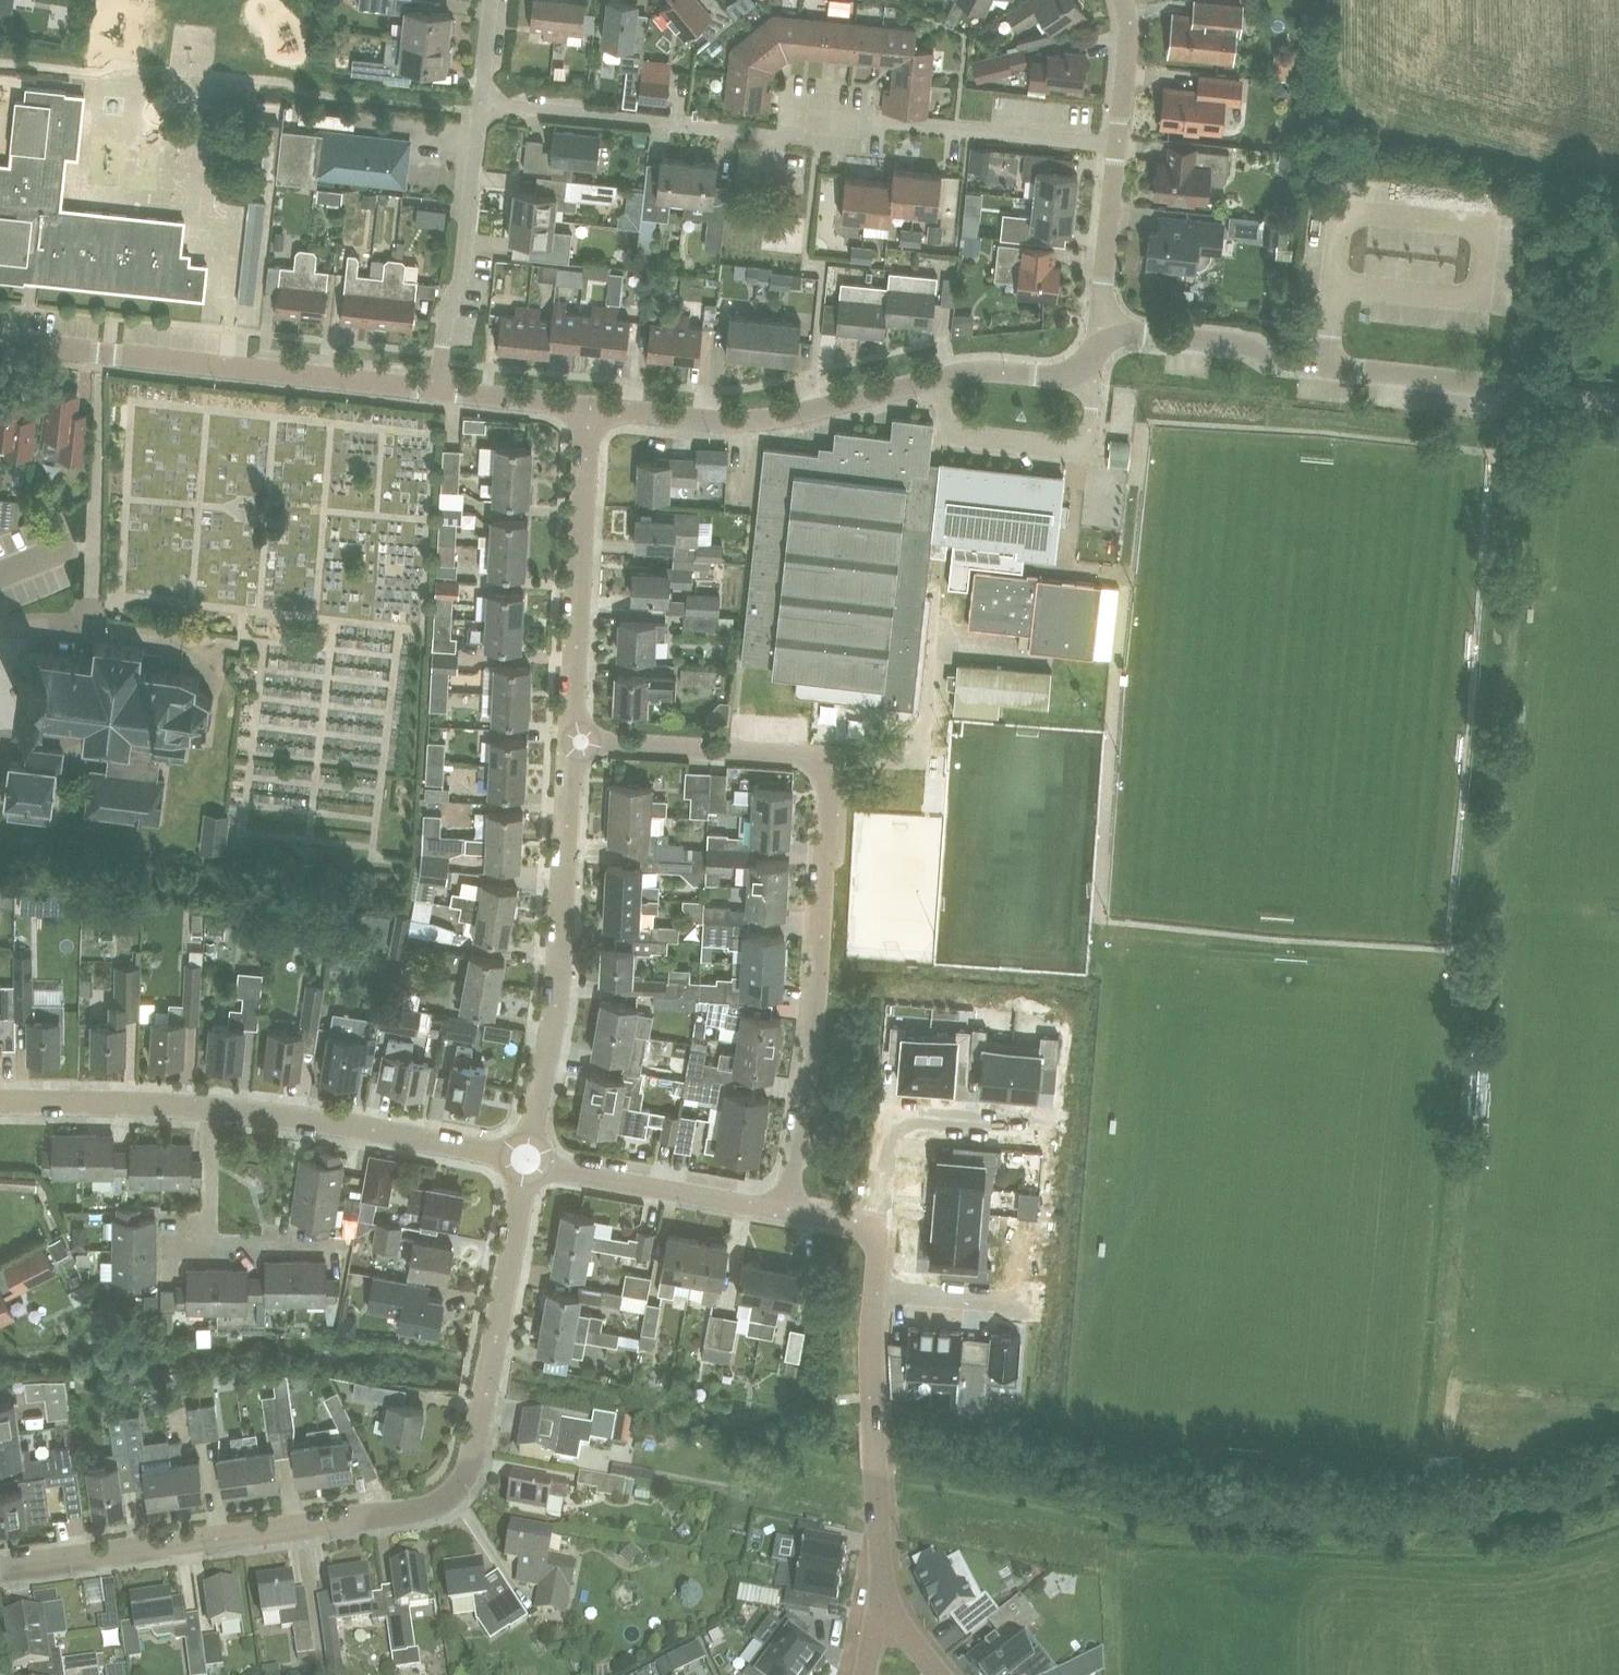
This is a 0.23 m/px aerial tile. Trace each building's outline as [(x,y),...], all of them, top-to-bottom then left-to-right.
[(395,11),(396,0),(360,0),(360,7),(395,11)] [(561,0),(534,0),(531,27),(545,28),(544,38),(556,40),(561,0)] [(556,40),(569,41),(570,31),(584,32),(587,0),(561,0),(556,40)] [(646,34),(634,33),(636,12),(637,0),(608,0),(604,41),(605,41),(603,55),(607,58),(621,59),(620,67),(626,68),(642,70),(643,58),(646,34)] [(736,18),(727,7),(723,3),(712,12),(701,0),(669,0),(662,6),(685,34),(705,17),(718,33),(736,18)] [(965,0),(953,0),(943,21),(952,26),(965,0)] [(984,9),(988,0),(965,0),(984,9)] [(1006,9),(1019,28),(1042,13),(1051,27),(1066,17),(1070,23),(1086,12),(1080,4),(1083,3),(1083,0),(1020,0),(1006,9)] [(1218,56),(1234,58),(1237,31),(1239,31),(1242,4),(1208,0),(1194,0),(1192,15),(1174,13),(1171,52),(1218,56)] [(727,7),(736,18),(744,12),(735,1),(727,7)] [(395,35),(448,40),(449,33),(451,34),(454,31),(455,20),(453,17),(450,17),(451,11),(408,7),(406,35),(395,34),(395,35)] [(795,53),(800,15),(775,12),(753,30),(782,64),(795,53)] [(824,56),(828,18),(800,15),(795,53),(824,56)] [(852,59),(856,21),(828,18),(824,56),(852,59)] [(880,62),(884,24),(856,21),(852,59),(880,62)] [(895,63),(916,46),(918,27),(884,24),(880,62),(895,63)] [(775,69),(782,64),(753,30),(733,47),(730,71),(768,75),(769,68),(775,69)] [(445,68),(448,40),(395,35),(393,35),(392,48),(395,53),(404,53),(403,64),(445,68)] [(893,79),(931,83),(934,48),(916,46),(895,63),(893,79)] [(1029,65),(1024,47),(1008,51),(973,60),(978,82),(983,80),(1013,73),(1012,69),(1029,65)] [(1050,91),(1051,81),(1084,84),(1087,52),(1062,49),(1062,53),(1049,52),(1048,61),(1033,60),(1030,94),(1045,95),(1046,90),(1050,91)] [(353,73),(388,76),(390,60),(354,56),(353,73)] [(766,93),(768,75),(730,71),(727,104),(770,108),(772,94),(766,93)] [(642,74),(640,96),(666,99),(668,77),(642,74)] [(1238,100),(1241,79),(1201,75),(1200,90),(1167,87),(1163,124),(1220,129),(1223,99),(1238,100)] [(927,115),(931,83),(893,79),(891,97),(885,96),(884,110),(927,115)] [(181,253),(185,220),(61,206),(66,155),(78,156),(84,94),(66,92),(66,90),(26,85),(25,98),(16,97),(11,148),(13,148),(12,163),(0,162),(0,278),(25,281),(26,278),(204,297),(208,263),(190,261),(191,254),(181,253)] [(274,177),(280,122),(255,119),(248,175),(274,177)] [(317,184),(318,175),(407,185),(412,139),(323,129),(323,131),(284,127),(278,179),(317,184)] [(597,165),(600,132),(557,128),(554,149),(543,148),(544,139),(528,137),(525,167),(565,172),(566,162),(597,165)] [(1168,144),(1166,162),(1159,161),(1156,193),(1170,195),(1169,201),(1196,203),(1196,201),(1208,202),(1210,182),(1222,183),(1228,179),(1230,151),(1197,148),(1197,146),(1168,144)] [(1280,151),(1279,166),(1293,168),(1295,152),(1280,151)] [(1035,196),(1076,200),(1079,173),(1053,170),(1055,155),(1026,152),(1023,177),(1036,178),(1035,196)] [(669,220),(671,201),(672,196),(685,198),(689,159),(662,156),(659,176),(646,175),(641,229),(637,268),(652,269),(657,218),(669,220)] [(689,159),(685,198),(699,199),(698,214),(725,217),(728,183),(715,182),(717,162),(689,159)] [(915,210),(919,171),(895,168),(893,182),(891,207),(915,210)] [(919,171),(915,210),(938,212),(942,173),(919,171)] [(865,217),(869,179),(845,177),(842,214),(865,217)] [(557,193),(537,191),(515,189),(515,191),(513,191),(511,192),(510,193),(509,209),(509,211),(511,212),(513,212),(513,213),(555,217),(556,206),(577,208),(578,197),(612,201),(618,196),(619,183),(571,178),(567,178),(566,196),(557,195),(557,193)] [(891,207),(893,182),(869,179),(865,217),(889,219),(891,207)] [(797,208),(798,197),(783,195),(781,207),(797,208)] [(1073,229),(1076,200),(1035,196),(1033,215),(1019,213),(1018,218),(1003,216),(1001,237),(1066,244),(1067,228),(1073,229)] [(255,303),(264,218),(266,202),(249,200),(239,302),(255,303)] [(554,229),(555,217),(513,213),(510,238),(538,241),(536,257),(569,260),(573,231),(554,229)] [(1180,233),(1157,231),(1152,230),(1148,263),(1195,268),(1195,267),(1199,267),(1202,265),(1206,263),(1210,257),(1211,254),(1212,250),(1220,251),(1223,222),(1182,218),(1180,233)] [(901,227),(900,243),(910,244),(912,228),(901,227)] [(912,228),(910,244),(920,245),(922,229),(912,228)] [(1055,247),(999,242),(995,273),(1019,275),(1017,292),(1057,295),(1060,265),(1053,264),(1055,247)] [(851,244),(850,260),(860,261),(862,245),(851,244)] [(862,245),(860,261),(871,262),(872,246),(862,245)] [(300,315),(308,247),(301,247),(297,250),(295,265),(282,264),(276,312),(300,315)] [(308,247),(300,315),(324,318),(330,269),(316,268),(318,252),(315,248),(308,247)] [(366,322),(371,274),(358,272),(360,257),(357,253),(349,252),(342,320),(366,322)] [(389,325),(396,257),(389,257),(385,260),(384,275),(371,274),(366,322),(389,325)] [(396,257),(389,325),(413,328),(418,279),(405,278),(407,262),(403,258),(396,257)] [(747,265),(746,280),(757,281),(757,279),(759,266),(747,265)] [(909,323),(915,272),(892,270),(890,285),(887,321),(909,323)] [(780,288),(781,272),(771,271),(769,287),(780,288)] [(792,273),(781,272),(780,288),(790,289),(792,273)] [(915,272),(909,323),(933,326),(938,275),(915,272)] [(957,277),(944,276),(941,303),(954,305),(957,277)] [(861,334),(866,283),(842,280),(837,331),(861,334)] [(887,321),(890,285),(866,283),(861,334),(885,336),(886,321),(887,321)] [(619,307),(615,306),(616,295),(607,295),(606,305),(602,347),(615,349),(615,353),(627,354),(631,318),(618,316),(619,307)] [(576,349),(580,312),(567,311),(568,301),(555,300),(553,318),(554,318),(552,342),(564,343),(564,348),(576,349)] [(602,347),(606,305),(594,304),(593,314),(580,312),(576,349),(588,350),(589,346),(602,347)] [(525,348),(530,306),(517,305),(516,314),(502,313),(499,349),(511,351),(512,347),(525,348)] [(554,318),(553,318),(541,317),(542,307),(530,306),(525,348),(538,350),(538,354),(551,355),(552,342),(554,318)] [(674,356),(678,313),(666,312),(665,321),(652,320),(648,357),(661,358),(661,354),(674,356)] [(678,313),(674,356),(687,357),(687,361),(700,362),(704,325),(690,324),(691,315),(678,313)] [(750,356),(754,316),(730,313),(726,353),(750,356)] [(774,358),(778,318),(754,316),(750,356),(774,358)] [(778,318),(774,358),(798,361),(802,320),(778,318)] [(62,456),(85,458),(90,411),(77,409),(79,392),(51,389),(46,432),(64,434),(62,456)] [(22,415),(24,397),(0,394),(0,438),(9,439),(8,452),(31,454),(35,416),(22,415)] [(765,447),(741,658),(774,661),(773,668),(797,670),(795,693),(881,703),(914,707),(931,552),(933,536),(941,466),(930,465),(932,448),(932,447),(935,422),(893,417),(891,437),(836,430),(833,455),(765,447)] [(464,430),(485,430),(486,419),(465,418),(464,430)] [(1111,438),(1110,446),(1131,448),(1131,440),(1111,438)] [(495,472),(531,474),(532,447),(497,445),(495,472)] [(443,469),(461,470),(462,449),(444,448),(443,469)] [(696,482),(696,477),(697,460),(655,457),(654,461),(641,460),(639,493),(669,495),(669,480),(696,482)] [(933,536),(931,552),(934,553),(946,554),(948,539),(954,539),(948,585),(968,587),(971,564),(1023,570),(1024,554),(1054,558),(1064,475),(1017,469),(956,462),(942,461),(941,466),(933,536)] [(461,470),(443,469),(442,490),(460,491),(461,470)] [(529,501),(531,474),(495,472),(494,499),(529,501)] [(439,542),(457,543),(458,524),(463,524),(464,507),(465,492),(442,491),(442,507),(441,507),(441,523),(439,542)] [(638,516),(637,544),(675,546),(675,542),(697,544),(697,543),(699,522),(699,513),(659,511),(658,517),(638,516)] [(492,532),(491,545),(527,547),(529,520),(493,518),(493,522),(492,532)] [(456,564),(457,543),(439,542),(438,563),(437,563),(437,577),(457,576),(457,564),(456,564)] [(697,544),(696,557),(711,559),(721,559),(722,544),(711,543),(697,543),(697,544)] [(490,569),(490,572),(526,574),(527,547),(491,545),(490,569)] [(634,597),(666,599),(669,599),(670,583),(691,584),(692,557),(674,556),(674,568),(669,568),(669,572),(635,571),(634,597)] [(1094,655),(1103,583),(976,569),(969,625),(1032,632),(1030,648),(1094,655)] [(436,615),(453,616),(454,597),(460,598),(461,581),(437,579),(436,596),(437,596),(436,615)] [(489,594),(488,618),(524,620),(525,593),(489,591),(489,594)] [(687,613),(719,614),(720,593),(688,591),(687,613)] [(720,614),(719,614),(687,613),(684,612),(684,627),(719,629),(720,614)] [(453,616),(436,615),(435,635),(434,635),(433,649),(457,650),(458,636),(452,636),(453,616)] [(488,618),(486,645),(522,647),(524,620),(488,618)] [(666,636),(667,622),(621,620),(619,652),(654,654),(655,635),(666,636)] [(106,771),(93,770),(87,813),(160,822),(165,779),(158,778),(161,755),(184,758),(187,740),(206,742),(209,717),(211,719),(212,717),(209,715),(211,698),(215,696),(214,694),(210,696),(197,688),(198,679),(200,678),(199,676),(197,678),(183,672),(184,666),(181,666),(181,671),(162,668),(163,664),(161,664),(163,653),(143,650),(143,648),(146,646),(144,644),(142,646),(121,644),(122,641),(119,640),(119,643),(99,641),(97,638),(95,640),(97,642),(95,656),(74,653),(74,657),(54,655),(54,649),(52,649),(51,654),(40,653),(40,654),(31,651),(31,649),(29,649),(30,651),(23,657),(21,656),(21,658),(22,658),(23,667),(22,667),(18,696),(27,698),(26,703),(28,706),(33,707),(32,715),(43,716),(43,721),(45,722),(46,717),(66,719),(66,723),(68,724),(68,719),(87,722),(85,739),(83,741),(84,744),(87,742),(107,744),(107,747),(109,747),(106,771)] [(459,672),(460,651),(434,650),(432,670),(459,672)] [(957,685),(955,709),(1000,713),(1001,699),(1050,703),(1053,669),(959,661),(958,673),(950,672),(949,684),(957,685)] [(496,667),(495,692),(531,693),(532,666),(496,665),(496,667)] [(716,685),(717,668),(682,666),(681,683),(716,685)] [(431,689),(449,689),(450,672),(432,671),(431,689)] [(677,677),(619,674),(617,707),(646,709),(647,694),(672,696),(676,691),(677,677)] [(449,689),(431,689),(430,710),(448,710),(449,689)] [(494,718),(494,719),(529,720),(531,693),(495,692),(494,718)] [(491,764),(527,766),(528,739),(493,737),(491,764)] [(428,761),(445,762),(446,741),(429,740),(428,761)] [(62,766),(64,750),(27,746),(25,760),(11,759),(9,780),(4,779),(2,796),(7,796),(7,799),(11,799),(9,814),(51,819),(53,805),(58,765),(62,766)] [(444,783),(445,762),(428,761),(427,782),(444,783)] [(526,793),(527,766),(491,764),(490,791),(526,793)] [(710,816),(710,810),(711,796),(711,788),(712,771),(686,770),(685,795),(692,796),(691,815),(710,816)] [(667,799),(652,798),(653,785),(613,783),(613,785),(608,785),(607,810),(659,813),(667,814),(667,799)] [(426,786),(425,798),(449,799),(450,788),(426,786)] [(710,810),(792,814),(794,788),(755,786),(754,801),(733,800),(733,797),(711,796),(710,810)] [(481,837),(523,839),(525,812),(489,810),(487,837),(481,837)] [(658,832),(659,813),(607,810),(606,836),(610,836),(610,838),(650,840),(657,841),(657,855),(684,857),(685,842),(668,841),(669,832),(658,832)] [(791,841),(792,814),(710,810),(753,812),(752,839),(791,841)] [(203,847),(225,850),(229,815),(207,812),(203,847)] [(422,865),(444,867),(448,868),(449,855),(465,850),(466,836),(442,835),(443,814),(425,813),(423,855),(422,865)] [(708,846),(725,847),(725,833),(708,832),(708,846)] [(523,839),(481,837),(467,837),(467,850),(487,850),(486,864),(522,866),(523,839)] [(707,860),(707,872),(706,882),(719,883),(720,872),(733,873),(733,861),(724,861),(725,847),(708,846),(707,858),(707,860)] [(684,857),(657,855),(656,870),(707,872),(707,860),(707,858),(684,857)] [(749,885),(788,887),(790,860),(751,858),(749,885)] [(607,894),(660,897),(660,883),(642,882),(643,866),(609,864),(607,894)] [(446,884),(448,868),(444,867),(422,865),(420,876),(416,897),(433,900),(436,883),(437,883),(446,884)] [(462,905),(514,914),(519,888),(484,881),(481,896),(453,891),(451,903),(462,905)] [(787,913),(788,887),(749,885),(748,911),(787,913)] [(659,910),(660,897),(607,894),(605,924),(639,925),(640,909),(659,910)] [(433,900),(416,897),(413,915),(410,931),(433,936),(435,922),(429,921),(433,900)] [(459,918),(477,921),(474,935),(509,941),(514,914),(462,905),(459,918)] [(704,919),(731,921),(732,907),(705,905),(704,919)] [(730,944),(731,921),(704,919),(703,943),(730,944)] [(652,939),(669,940),(680,940),(680,925),(652,924),(652,938),(652,939)] [(744,961),(784,963),(785,935),(746,933),(746,934),(736,933),(735,947),(745,947),(744,961)] [(652,939),(652,938),(617,936),(617,947),(605,946),(603,977),(614,978),(632,979),(633,973),(634,952),(652,953),(652,951),(669,951),(669,940),(652,939)] [(423,952),(407,949),(403,968),(420,971),(423,952)] [(15,984),(15,992),(15,1010),(15,1018),(31,1019),(32,1019),(32,1003),(32,992),(32,953),(15,953),(15,984)] [(466,980),(501,986),(506,959),(471,953),(466,980)] [(701,979),(701,980),(700,995),(700,998),(727,1000),(728,987),(743,988),(743,989),(782,992),(784,963),(744,961),(744,975),(733,974),(733,978),(717,977),(717,981),(701,979)] [(201,993),(203,962),(189,962),(186,962),(184,992),(184,1003),(186,1003),(185,1022),(199,1023),(201,993)] [(141,1004),(141,991),(142,966),(117,966),(117,990),(114,990),(114,1004),(127,1005),(127,1016),(140,1017),(141,1004)] [(416,993),(420,971),(403,968),(397,1003),(397,1004),(418,1008),(420,994),(416,993)] [(238,995),(243,996),(262,997),(264,973),(240,970),(238,995)] [(643,978),(643,993),(655,993),(667,994),(667,993),(700,995),(701,980),(691,980),(680,980),(680,981),(670,980),(668,980),(668,978),(645,977),(645,978),(643,978)] [(91,979),(79,979),(79,994),(91,994),(91,979)] [(496,1013),(501,986),(466,980),(461,1006),(496,1013)] [(308,983),(302,1023),(321,1025),(326,986),(308,983)] [(700,998),(700,995),(667,993),(667,994),(655,993),(655,1006),(697,1009),(697,1008),(698,998),(700,998)] [(728,1009),(728,1011),(726,1011),(727,1000),(700,998),(698,998),(697,1008),(709,1008),(707,1014),(706,1021),(742,1027),(740,1040),(781,1046),(781,1045),(783,1044),(785,1033),(783,1030),(780,1030),(782,1018),(744,1012),(728,1009)] [(655,1013),(638,1010),(639,1006),(603,1000),(598,1026),(651,1035),(655,1013)] [(397,1004),(397,1003),(384,1001),(379,1025),(418,1032),(422,1009),(418,1008),(397,1004)] [(169,1020),(155,1019),(153,1059),(183,1060),(185,1022),(186,1003),(184,1003),(170,1002),(169,1020)] [(32,1003),(32,1019),(31,1019),(31,1029),(30,1057),(60,1057),(60,1019),(64,1020),(64,1003),(32,1003)] [(127,1005),(114,1004),(112,1004),(111,1023),(95,1023),(94,1057),(126,1058),(126,1024),(127,1024),(127,1016),(127,1005)] [(246,1009),(242,1009),(232,1008),(230,1025),(213,1023),(210,1062),(242,1065),(246,1026),(244,1026),(246,1009)] [(15,1010),(0,1010),(0,1065),(5,1039),(15,1039),(15,1030),(15,1018),(15,1010)] [(476,1041),(479,1019),(449,1014),(446,1036),(476,1041)] [(892,1025),(889,1053),(902,1054),(902,1060),(900,1083),(904,1083),(904,1087),(916,1088),(917,1084),(926,1085),(930,1037),(906,1035),(906,1026),(892,1025)] [(664,1038),(651,1035),(598,1026),(593,1051),(629,1058),(632,1045),(662,1051),(664,1038)] [(973,1028),(970,1058),(983,1059),(981,1089),(1009,1092),(1013,1039),(986,1037),(987,1029),(973,1028)] [(305,1034),(300,1033),(272,1030),(269,1057),(265,1056),(263,1073),(283,1075),(283,1071),(300,1073),(305,1034)] [(930,1037),(926,1085),(936,1086),(935,1090),(948,1091),(949,1087),(952,1087),(953,1080),(955,1058),(968,1059),(970,1031),(955,1030),(955,1035),(931,1033),(930,1037)] [(373,1062),(377,1035),(363,1033),(362,1039),(360,1039),(361,1033),(346,1031),(345,1036),(331,1034),(323,1077),(358,1083),(362,1060),(373,1062)] [(1013,1039),(1009,1092),(1037,1094),(1037,1088),(1040,1064),(1057,1065),(1059,1035),(1040,1033),(1040,1042),(1013,1039)] [(387,1055),(385,1055),(380,1086),(405,1090),(404,1094),(417,1097),(418,1093),(423,1094),(429,1062),(411,1059),(414,1043),(389,1039),(387,1055)] [(780,1048),(781,1046),(740,1040),(738,1053),(721,1050),(719,1063),(719,1064),(735,1067),(735,1068),(773,1074),(775,1062),(778,1063),(780,1061),(782,1050),(780,1048)] [(480,1104),(486,1068),(471,1065),(474,1048),(458,1045),(449,1099),(480,1104)] [(689,1058),(687,1073),(713,1077),(733,1080),(735,1068),(735,1067),(719,1064),(719,1063),(689,1058)] [(640,1089),(644,1071),(623,1067),(621,1077),(590,1072),(585,1098),(629,1106),(632,1087),(640,1089)] [(709,1099),(713,1077),(687,1073),(686,1079),(683,1094),(683,1095),(709,1099)] [(683,1094),(686,1079),(675,1077),(675,1078),(660,1076),(659,1082),(674,1085),(672,1092),(683,1094)] [(721,1120),(764,1127),(764,1124),(766,1125),(768,1112),(766,1112),(769,1097),(727,1090),(715,1088),(713,1104),(724,1106),(721,1120)] [(649,1123),(651,1110),(629,1106),(585,1098),(580,1123),(616,1130),(616,1131),(646,1137),(649,1123)] [(659,1138),(676,1141),(681,1115),(651,1110),(649,1123),(662,1126),(659,1138)] [(681,1114),(681,1115),(676,1141),(675,1149),(692,1151),(698,1116),(681,1114)] [(763,1130),(764,1127),(721,1120),(719,1135),(708,1134),(706,1149),(718,1151),(759,1157),(762,1142),(763,1142),(765,1130),(763,1130)] [(84,1175),(84,1133),(54,1133),(54,1150),(44,1150),(44,1170),(54,1170),(54,1175),(84,1175)] [(123,1170),(123,1152),(114,1152),(114,1134),(84,1133),(84,1175),(114,1175),(114,1170),(123,1170)] [(162,1185),(162,1143),(133,1143),(133,1152),(123,1152),(123,1170),(132,1171),(132,1184),(162,1185)] [(162,1143),(162,1185),(192,1185),(192,1181),(202,1181),(202,1160),(192,1160),(192,1143),(162,1143)] [(937,1182),(937,1183),(938,1183),(938,1182),(987,1186),(987,1187),(993,1188),(993,1187),(995,1162),(1000,1163),(1002,1148),(971,1145),(970,1158),(953,1157),(939,1156),(937,1182)] [(298,1187),(339,1193),(343,1164),(339,1163),(341,1153),(321,1150),(319,1160),(302,1158),(298,1187)] [(389,1202),(394,1178),(395,1178),(399,1158),(369,1153),(365,1172),(367,1173),(363,1197),(389,1202)] [(38,1177),(0,1175),(0,1186),(37,1188),(38,1177)] [(938,1183),(936,1208),(985,1212),(987,1187),(987,1186),(938,1182),(938,1183)] [(437,1231),(439,1220),(458,1223),(463,1191),(429,1185),(429,1188),(412,1185),(410,1200),(426,1203),(421,1228),(437,1231)] [(335,1223),(339,1193),(298,1187),(294,1217),(310,1219),(309,1229),(329,1232),(330,1222),(335,1223)] [(1021,1215),(1038,1216),(1040,1191),(1023,1190),(1021,1215)] [(115,1248),(156,1248),(156,1218),(139,1218),(139,1208),(119,1208),(119,1218),(115,1218),(115,1248)] [(934,1233),(934,1234),(983,1238),(983,1237),(985,1212),(936,1208),(934,1233)] [(650,1256),(651,1255),(655,1232),(640,1229),(638,1237),(630,1236),(629,1238),(592,1231),(595,1216),(564,1211),(559,1239),(590,1245),(603,1248),(632,1253),(635,1253),(638,1254),(650,1256)] [(1021,1215),(1020,1224),(1037,1225),(1038,1216),(1021,1215)] [(373,1226),(376,1227),(373,1247),(399,1251),(404,1225),(377,1220),(377,1222),(358,1219),(355,1234),(360,1235),(373,1226)] [(932,1234),(930,1260),(944,1261),(961,1263),(960,1276),(991,1278),(992,1264),(987,1263),(989,1239),(989,1238),(983,1237),(983,1238),(934,1234),(934,1233),(933,1233),(932,1234)] [(689,1293),(692,1276),(699,1239),(669,1234),(659,1291),(674,1294),(675,1291),(689,1293)] [(408,1280),(426,1283),(428,1272),(448,1276),(453,1244),(416,1238),(408,1280)] [(585,1274),(590,1245),(559,1239),(554,1268),(585,1274)] [(699,1239),(692,1276),(706,1279),(702,1299),(717,1302),(727,1244),(699,1239)] [(15,1287),(54,1267),(43,1246),(4,1266),(15,1287)] [(156,1248),(115,1248),(115,1278),(119,1278),(119,1288),(139,1288),(139,1278),(156,1278),(156,1248)] [(630,1266),(632,1253),(603,1248),(601,1261),(630,1266)] [(627,1271),(623,1292),(649,1297),(656,1256),(651,1255),(650,1256),(638,1254),(634,1272),(627,1271)] [(297,1302),(297,1260),(267,1260),(267,1278),(258,1278),(258,1297),(267,1297),(267,1302),(297,1302)] [(297,1260),(297,1302),(326,1302),(326,1298),(336,1298),(336,1278),(327,1278),(327,1261),(297,1260)] [(745,1260),(739,1293),(754,1296),(750,1316),(763,1318),(773,1266),(745,1260)] [(773,1266),(763,1318),(777,1321),(781,1301),(795,1304),(801,1271),(773,1266)] [(218,1269),(208,1269),(189,1269),(189,1286),(179,1285),(179,1306),(189,1306),(189,1310),(218,1310),(218,1269)] [(258,1297),(258,1278),(248,1278),(248,1269),(218,1269),(218,1310),(248,1310),(248,1297),(258,1297)] [(431,1284),(426,1283),(408,1280),(375,1274),(371,1299),(369,1310),(402,1316),(400,1324),(438,1331),(444,1298),(429,1296),(431,1284)] [(110,1281),(94,1281),(94,1299),(110,1299),(110,1281)] [(648,1301),(649,1297),(623,1292),(596,1286),(581,1284),(579,1295),(581,1295),(580,1298),(593,1300),(620,1306),(646,1311),(648,1301)] [(1,1286),(0,1286),(0,1323),(15,1316),(1,1286)] [(547,1305),(545,1318),(601,1328),(603,1317),(578,1312),(580,1298),(581,1295),(579,1295),(550,1289),(549,1293),(545,1292),(542,1305),(547,1305)] [(641,1331),(640,1336),(638,1347),(652,1349),(654,1333),(657,1334),(662,1303),(648,1301),(646,1311),(642,1331),(641,1331)] [(173,1310),(161,1310),(161,1333),(173,1334),(173,1310)] [(717,1360),(725,1314),(710,1312),(702,1357),(717,1360)] [(725,1314),(717,1360),(729,1362),(732,1347),(734,1348),(739,1317),(725,1314)] [(601,1330),(601,1328),(545,1318),(539,1349),(570,1355),(573,1338),(600,1343),(600,1342),(610,1344),(610,1345),(617,1346),(617,1345),(638,1349),(638,1347),(640,1336),(612,1332),(601,1330)] [(907,1352),(889,1350),(891,1394),(908,1396),(909,1376),(932,1378),(936,1328),(933,1328),(933,1327),(932,1327),(932,1328),(923,1327),(923,1326),(922,1326),(922,1327),(909,1326),(907,1343),(907,1352)] [(800,1360),(806,1330),(791,1327),(785,1357),(800,1360)] [(936,1328),(932,1378),(958,1380),(956,1404),(958,1404),(971,1406),(975,1360),(961,1359),(963,1337),(963,1331),(950,1330),(950,1328),(949,1328),(949,1330),(940,1329),(940,1328),(939,1327),(939,1329),(936,1328)] [(971,1406),(971,1408),(987,1410),(988,1396),(989,1381),(1011,1383),(1017,1383),(1021,1336),(992,1333),(991,1340),(989,1362),(975,1360),(971,1406)] [(787,1362),(785,1373),(797,1375),(799,1364),(787,1362)] [(289,1373),(274,1374),(277,1394),(281,1426),(285,1455),(295,1453),(299,1481),(326,1477),(319,1428),(308,1429),(309,1441),(295,1443),(296,1424),(289,1375),(289,1373)] [(27,1400),(46,1397),(48,1418),(71,1415),(66,1378),(43,1378),(24,1380),(27,1400)] [(381,1403),(384,1387),(356,1382),(353,1398),(381,1403)] [(277,1394),(263,1395),(268,1428),(281,1426),(277,1394)] [(390,1400),(390,1402),(384,1432),(418,1439),(425,1407),(390,1400)] [(19,1430),(15,1401),(0,1403),(0,1433),(19,1430)] [(207,1439),(208,1439),(221,1437),(216,1402),(202,1404),(207,1439)] [(193,1441),(207,1439),(202,1404),(188,1406),(193,1441)] [(331,1426),(319,1428),(326,1477),(355,1473),(354,1468),(353,1459),(370,1453),(357,1426),(345,1404),(333,1410),(340,1425),(345,1436),(333,1437),(331,1426)] [(958,1404),(957,1411),(970,1414),(970,1408),(971,1406),(958,1404)] [(138,1414),(125,1415),(132,1462),(143,1460),(149,1503),(177,1499),(169,1441),(168,1438),(143,1442),(138,1414)] [(591,1441),(612,1445),(617,1418),(595,1414),(592,1426),(577,1424),(578,1423),(560,1420),(559,1425),(526,1419),(520,1451),(575,1462),(578,1445),(590,1447),(591,1441)] [(131,1462),(132,1462),(125,1415),(110,1418),(115,1451),(129,1449),(131,1462)] [(23,1459),(25,1477),(45,1474),(63,1471),(78,1469),(75,1444),(52,1447),(53,1455),(31,1457),(29,1446),(21,1447),(19,1430),(0,1433),(0,1462),(23,1459)] [(245,1435),(252,1488),(280,1484),(275,1446),(259,1448),(256,1433),(245,1435)] [(224,1492),(252,1488),(245,1435),(232,1437),(235,1452),(218,1454),(224,1492)] [(169,1441),(177,1499),(205,1495),(200,1457),(183,1459),(181,1439),(169,1441)] [(118,1463),(106,1465),(88,1468),(95,1511),(125,1506),(118,1463)] [(78,1469),(63,1471),(63,1473),(64,1483),(68,1515),(83,1513),(78,1469)] [(627,1481),(580,1472),(578,1486),(597,1490),(597,1495),(624,1500),(627,1481)] [(49,1499),(45,1474),(25,1477),(19,1478),(21,1489),(0,1492),(0,1524),(27,1520),(25,1503),(49,1499)] [(515,1478),(510,1507),(546,1514),(550,1517),(554,1519),(561,1520),(565,1500),(567,1500),(570,1483),(537,1477),(536,1482),(515,1478)] [(799,1526),(792,1566),(842,1575),(847,1547),(823,1543),(825,1530),(799,1526)] [(538,1609),(555,1612),(565,1614),(570,1589),(572,1589),(575,1568),(548,1563),(553,1535),(513,1528),(507,1560),(519,1562),(515,1585),(542,1590),(538,1609)] [(915,1576),(940,1623),(955,1614),(971,1635),(987,1622),(988,1623),(995,1618),(994,1617),(999,1613),(985,1596),(974,1602),(964,1584),(957,1587),(943,1561),(939,1563),(933,1551),(913,1562),(919,1574),(915,1576)] [(394,1568),(396,1586),(399,1607),(429,1602),(424,1564),(394,1568)] [(484,1590),(484,1584),(481,1564),(446,1569),(451,1601),(473,1598),(477,1621),(483,1620),(492,1634),(508,1623),(511,1628),(528,1616),(511,1591),(495,1602),(487,1590),(484,1590)] [(837,1604),(842,1575),(792,1566),(784,1607),(810,1612),(812,1599),(831,1602),(837,1604)] [(331,1577),(336,1610),(337,1621),(353,1619),(351,1608),(370,1605),(372,1622),(386,1620),(383,1594),(371,1595),(368,1571),(331,1577)] [(310,1622),(298,1624),(291,1578),(289,1578),(289,1574),(275,1576),(276,1580),(258,1582),(263,1616),(280,1613),(282,1628),(294,1627),(298,1655),(314,1652),(310,1622)] [(122,1628),(122,1625),(118,1602),(117,1602),(114,1580),(102,1582),(107,1616),(98,1617),(100,1631),(122,1628)] [(207,1590),(212,1626),(242,1622),(237,1585),(207,1590)] [(122,1625),(122,1628),(126,1658),(141,1656),(138,1633),(153,1631),(154,1634),(159,1638),(171,1636),(175,1631),(174,1627),(187,1625),(183,1601),(171,1602),(170,1595),(132,1600),(136,1623),(122,1625)] [(985,1648),(969,1660),(971,1663),(981,1674),(1022,1674),(1019,1670),(1032,1660),(1029,1657),(1015,1639),(1039,1621),(1020,1597),(999,1613),(994,1617),(995,1618),(1006,1631),(999,1636),(995,1640),(984,1648),(985,1648)] [(54,1637),(67,1635),(67,1634),(65,1623),(62,1621),(60,1604),(34,1607),(35,1613),(6,1617),(9,1643),(54,1637)] [(403,1617),(388,1619),(394,1668),(420,1664),(418,1650),(408,1651),(403,1617)] [(801,1674),(813,1674),(815,1672),(818,1674),(827,1663),(823,1661),(825,1659),(802,1642),(810,1631),(793,1618),(788,1617),(781,1626),(785,1629),(769,1651),(801,1674)] [(322,1624),(329,1674),(342,1674),(345,1674),(336,1621),(322,1624)] [(207,1668),(208,1668),(224,1666),(220,1635),(203,1637),(207,1668)] [(56,1652),(54,1637),(9,1643),(13,1669),(50,1664),(49,1653),(56,1652)] [(207,1668),(203,1637),(186,1640),(191,1674),(208,1674),(207,1668)] [(769,1651),(765,1648),(744,1674),(801,1674),(769,1651)] [(1050,1674),(1095,1674),(1104,1671),(1103,1649),(1050,1674)] [(688,1668),(681,1652),(667,1659),(672,1669),(674,1674),(688,1668)] [(63,1663),(64,1673),(99,1669),(97,1655),(62,1659),(63,1663)] [(661,1674),(672,1669),(666,1658),(655,1663),(661,1674)]
